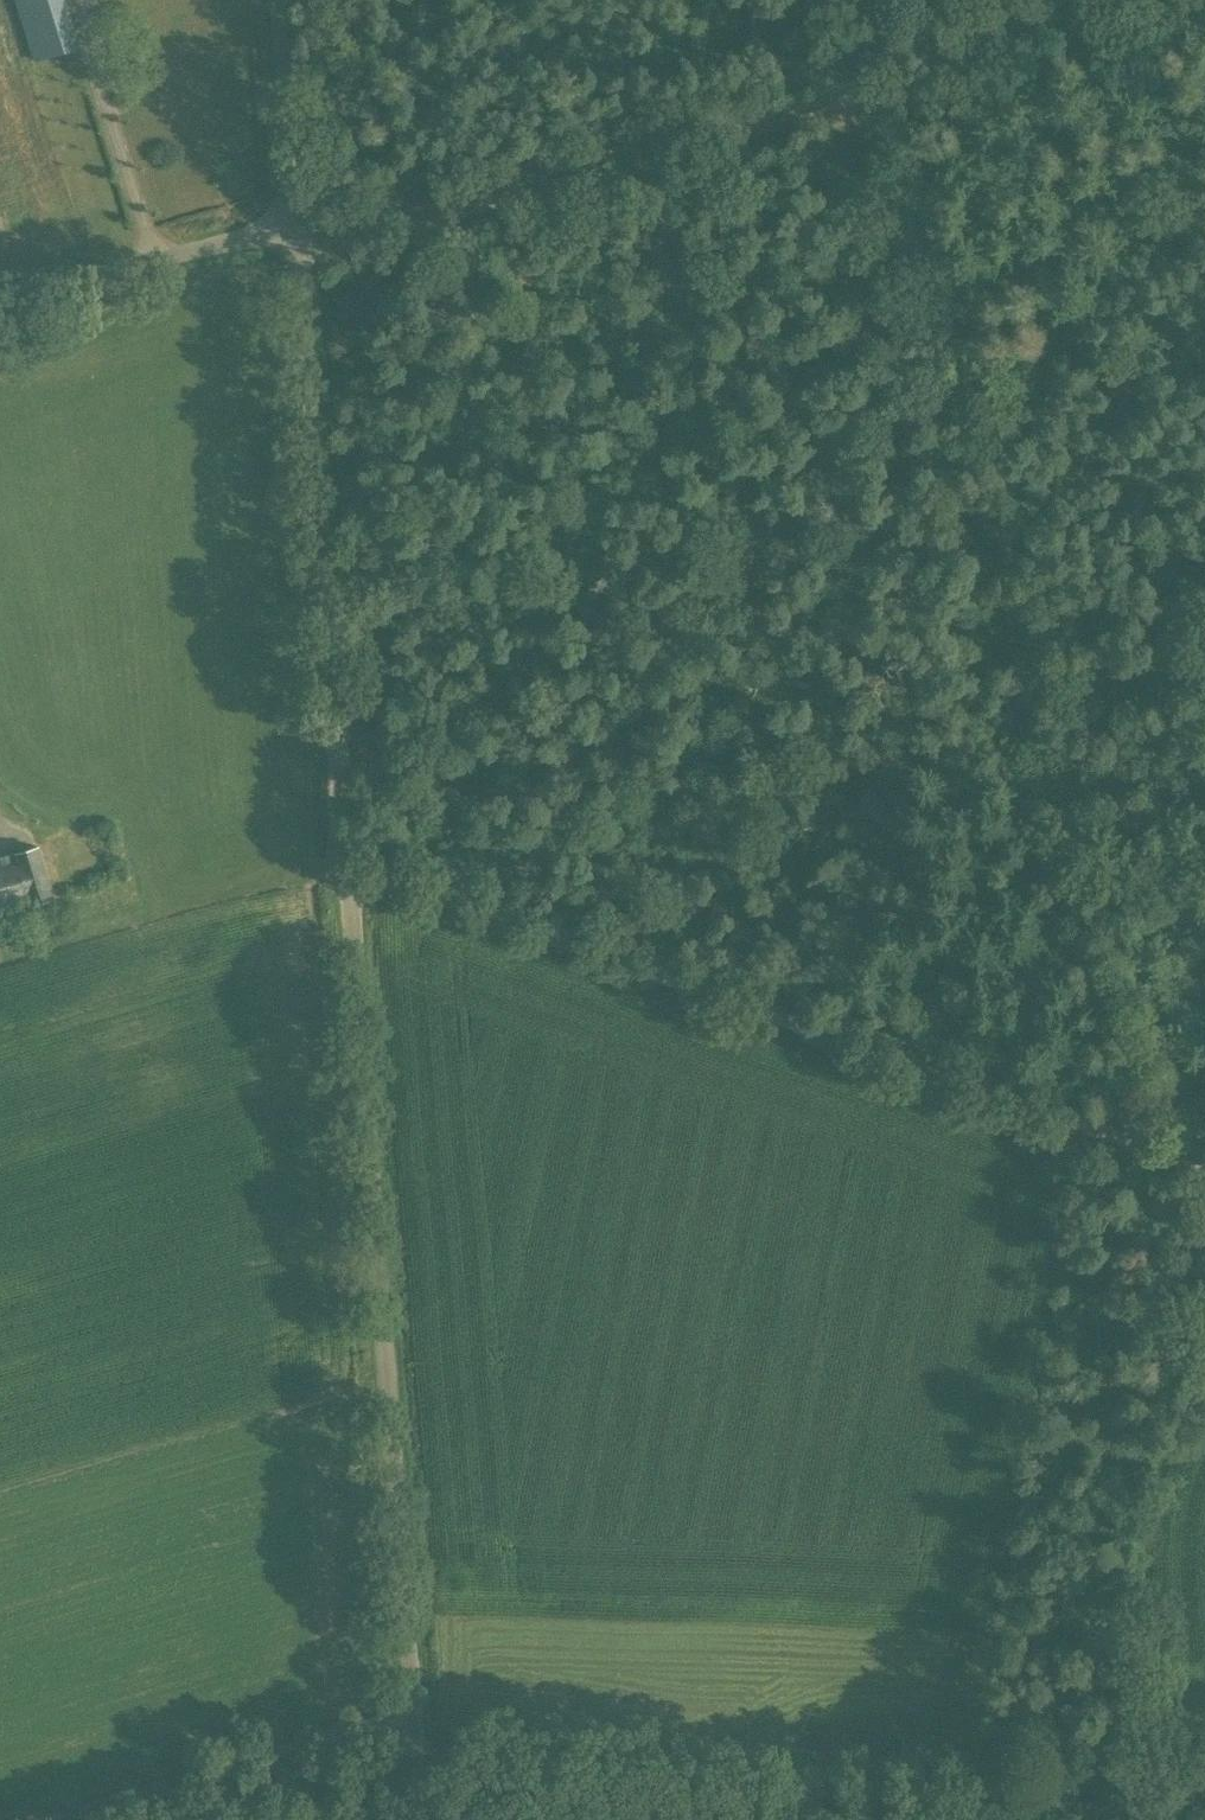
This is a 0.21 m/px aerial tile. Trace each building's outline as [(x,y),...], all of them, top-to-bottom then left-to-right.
[(33,61),(77,48),(62,0),(14,0),(33,61)] [(5,858),(0,860),(0,913),(30,904),(30,905),(54,898),(38,847),(4,856),(5,858)]
